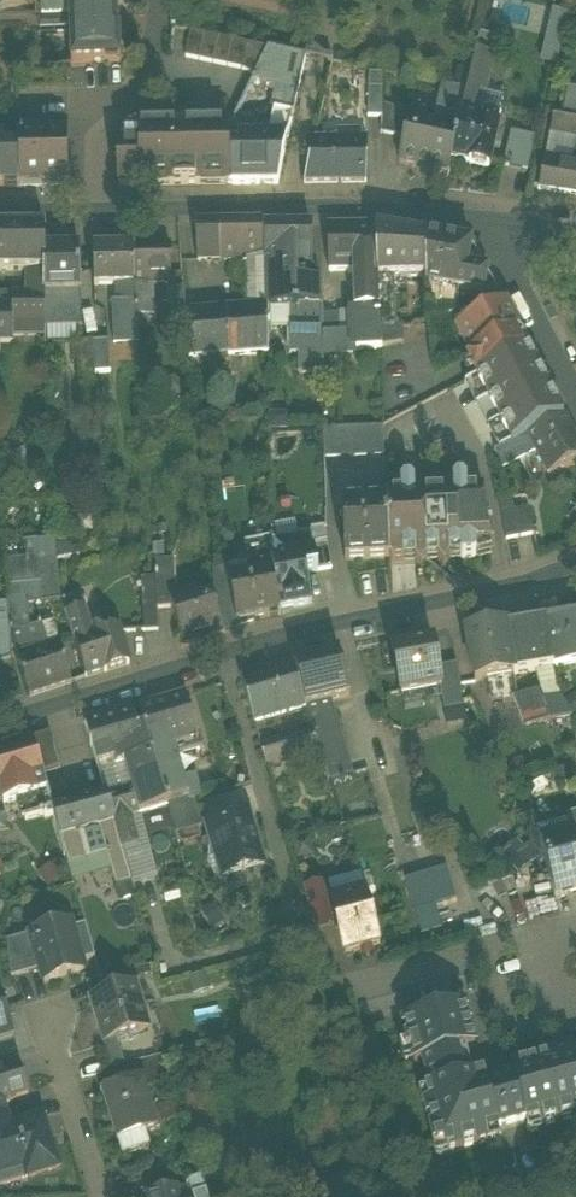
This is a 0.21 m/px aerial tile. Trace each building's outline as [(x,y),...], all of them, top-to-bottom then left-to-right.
[(71,66),(121,64),(120,33),(118,31),(117,0),(0,0),(0,5),(39,4),(39,6),(68,5),(71,66)] [(546,63),(562,66),(572,12),(555,9),(546,63)] [(241,71),(254,78),(267,50),(190,33),(185,59),(241,71)] [(466,93),(460,120),(498,129),(501,114),(480,110),(486,83),(485,83),(494,44),(479,40),(470,75),(466,93)] [(255,78),(283,84),(299,88),(305,58),(269,50),(255,78)] [(455,90),(466,93),(470,75),(459,72),(455,90)] [(367,118),(382,119),(383,75),(369,75),(367,118)] [(293,115),(299,88),(283,84),(277,111),(293,115)] [(441,87),(433,124),(438,125),(446,88),(441,87)] [(446,88),(438,125),(458,130),(460,120),(466,93),(455,90),(446,88)] [(575,112),(575,90),(569,90),(567,111),(575,112)] [(381,135),(396,138),(400,117),(402,111),(384,108),(381,135)] [(274,111),(268,139),(288,139),(293,115),(277,111),(274,111)] [(396,138),(404,140),(409,119),(400,117),(396,138)] [(451,160),(458,130),(438,125),(433,124),(409,119),(404,140),(399,163),(448,173),(451,160)] [(575,139),(575,123),(553,119),(550,134),(575,139)] [(489,168),(498,129),(460,120),(458,130),(451,160),(489,168)] [(228,185),(227,140),(227,130),(229,130),(229,125),(186,126),(186,124),(175,124),(175,126),(140,127),(140,146),(118,146),(119,187),(144,187),(144,178),(169,178),(169,186),(182,186),(200,186),(200,178),(225,177),(225,185),(228,185)] [(19,186),(19,189),(66,188),(66,127),(19,125),(18,150),(20,150),(20,178),(19,186)] [(365,183),(366,183),(368,140),(362,140),(362,132),(336,132),(336,140),(314,141),(304,184),(305,184),(365,183)] [(504,165),(528,171),(535,139),(511,133),(504,165)] [(546,156),(574,161),(575,152),(575,139),(550,134),(546,156)] [(278,185),(288,139),(268,139),(232,140),(231,140),(229,140),(227,140),(228,185),(231,185),(232,185),(233,185),(278,185)] [(5,186),(5,178),(20,178),(20,150),(18,150),(4,150),(3,140),(0,140),(0,187),(5,186)] [(574,161),(546,156),(545,156),(539,189),(575,196),(575,161),(574,161)] [(200,178),(200,186),(225,185),(225,177),(200,178)] [(5,178),(5,186),(19,186),(20,178),(5,178)] [(144,178),(144,187),(169,186),(169,178),(144,178)] [(197,226),(198,264),(247,263),(265,263),(264,229),(263,225),(218,225),(197,226)] [(355,312),(381,312),(377,230),(377,227),(328,228),(329,273),(353,272),(355,312)] [(27,272),(45,272),(45,250),(44,228),(0,229),(0,273),(27,272)] [(265,263),(266,309),(267,309),(288,309),(321,309),(321,283),(320,282),(310,282),(310,270),(313,269),(312,266),(311,228),(264,229),(265,263)] [(424,238),(377,230),(381,312),(381,331),(395,330),(394,280),(426,279),(424,238)] [(457,292),(483,297),(498,293),(473,246),(424,238),(426,279),(426,287),(457,292)] [(135,248),(135,249),(134,286),(135,286),(151,286),(170,285),(170,247),(135,248)] [(117,286),(134,286),(135,249),(133,249),(94,250),(94,287),(117,286)] [(79,250),(45,250),(45,272),(45,294),(45,295),(45,314),(60,314),(60,294),(80,294),(79,250)] [(250,284),(251,310),(266,309),(265,263),(247,263),(248,284),(250,284)] [(320,282),(313,269),(310,270),(310,282),(320,282)] [(45,294),(45,272),(27,272),(28,295),(45,295),(45,294)] [(154,318),(138,318),(135,286),(134,286),(117,286),(117,304),(113,304),(114,343),(140,342),(139,331),(155,330),(154,318)] [(154,318),(151,286),(135,286),(138,318),(154,318)] [(426,287),(427,325),(428,325),(457,319),(457,299),(457,292),(426,287)] [(167,298),(169,318),(186,317),(186,315),(183,290),(174,291),(174,297),(167,298)] [(45,332),(81,332),(80,294),(60,294),(60,314),(45,314),(45,326),(45,332)] [(12,308),(13,326),(45,326),(45,314),(45,295),(28,295),(12,296),(12,308)] [(457,330),(471,357),(518,332),(504,306),(457,330)] [(13,344),(13,326),(12,308),(4,308),(0,308),(0,345),(13,344)] [(208,359),(209,366),(227,364),(227,358),(268,355),(267,331),(267,309),(266,309),(251,310),(186,315),(186,317),(189,361),(208,359)] [(267,331),(288,330),(288,309),(267,309),(267,331)] [(321,309),(288,309),(288,330),(288,354),(290,356),(298,356),(298,376),(324,376),(323,355),(323,337),(321,309)] [(323,337),(323,355),(382,353),(382,349),(403,344),(403,330),(395,330),(381,331),(381,312),(355,312),(355,337),(323,337)] [(520,334),(518,332),(471,357),(467,359),(476,377),(528,350),(527,348),(527,345),(526,343),(525,340),(524,338),(523,337),(521,335),(520,334)] [(108,343),(92,344),(95,375),(111,374),(108,343)] [(80,376),(95,375),(92,344),(77,345),(80,376)] [(476,377),(489,400),(540,373),(528,350),(476,377)] [(489,400),(500,422),(551,395),(540,373),(489,400)] [(500,422),(512,444),(528,436),(529,437),(563,419),(551,395),(500,422)] [(529,437),(536,450),(550,477),(575,463),(575,443),(563,419),(529,437)] [(323,431),(324,460),(384,457),(383,429),(340,430),(326,431),(323,431)] [(496,455),(503,468),(536,450),(529,437),(528,436),(512,444),(494,454),(495,455),(496,455)] [(386,496),(386,503),(389,559),(392,561),(404,561),(404,554),(415,554),(415,561),(421,566),(427,560),(427,553),(437,552),(438,559),(444,565),(450,559),(449,551),(460,551),(461,558),(463,560),(474,560),(476,557),(475,547),(485,547),(491,547),(489,533),(489,532),(488,532),(487,527),(488,527),(488,526),(487,526),(481,492),(480,493),(467,493),(466,485),(463,482),(456,482),(453,486),(453,490),(450,490),(447,494),(446,494),(421,495),(417,492),(414,492),(414,487),(410,484),(404,484),(401,488),(401,495),(386,496)] [(345,561),(389,559),(386,503),(343,505),(345,561)] [(499,507),(501,519),(515,517),(512,505),(499,507)] [(501,519),(506,545),(531,540),(526,515),(515,517),(501,519)] [(310,530),(311,534),(314,552),(318,573),(332,570),(325,527),(310,530)] [(272,541),(273,559),(314,552),(311,534),(272,541)] [(28,606),(28,608),(29,607),(61,603),(60,602),(42,604),(38,563),(57,561),(56,540),(54,541),(54,542),(37,544),(37,542),(25,543),(27,563),(25,563),(25,565),(6,567),(6,574),(17,574),(19,606),(28,606)] [(245,545),(251,576),(273,572),(273,559),(272,541),(272,540),(245,545)] [(318,573),(314,552),(273,559),(273,572),(273,579),(279,611),(311,606),(306,575),(318,573)] [(38,563),(42,604),(60,602),(59,599),(57,561),(38,563)] [(154,562),(155,579),(157,610),(172,610),(170,602),(173,601),(170,561),(154,562)] [(273,579),(273,572),(251,576),(230,580),(228,580),(230,593),(237,630),(255,624),(255,621),(280,616),(279,611),(273,579)] [(22,631),(23,633),(30,631),(30,630),(29,607),(28,608),(28,606),(19,606),(17,574),(6,574),(9,625),(9,633),(22,631)] [(212,577),(213,598),(230,593),(228,580),(230,580),(228,574),(212,577)] [(158,632),(157,610),(155,579),(141,580),(145,633),(158,632)] [(172,610),(184,647),(224,634),(213,598),(202,601),(200,593),(173,601),(170,602),(172,610)] [(213,598),(224,634),(237,630),(230,593),(213,598)] [(66,619),(86,679),(104,673),(105,673),(129,665),(118,632),(94,640),(85,613),(66,619)] [(575,666),(575,617),(544,623),(552,670),(575,666)] [(514,676),(552,670),(544,623),(505,629),(513,676),(514,676)] [(11,659),(11,658),(10,650),(9,633),(9,625),(0,625),(0,663),(11,659)] [(14,649),(17,657),(49,647),(42,626),(30,630),(30,631),(23,633),(22,631),(9,633),(10,650),(14,649)] [(514,677),(514,676),(513,676),(505,629),(466,636),(474,684),(514,677)] [(433,643),(393,650),(401,697),(404,696),(403,690),(421,687),(422,693),(440,690),(442,690),(438,669),(433,643)] [(60,644),(49,647),(17,657),(29,695),(29,697),(71,684),(60,644)] [(337,653),(294,663),(307,708),(331,702),(350,698),(337,653)] [(254,723),(307,708),(294,663),(241,679),(254,723)] [(4,699),(13,697),(5,665),(0,666),(0,685),(4,699)] [(442,700),(444,712),(465,709),(457,666),(438,669),(442,690),(440,690),(442,700)] [(521,693),(542,688),(539,675),(518,680),(521,693)] [(421,687),(403,690),(404,696),(422,693),(421,687)] [(404,696),(401,697),(404,712),(427,708),(426,703),(442,700),(440,690),(422,693),(404,696)] [(527,727),(551,722),(543,702),(540,693),(516,697),(515,697),(527,727)] [(145,730),(151,753),(173,746),(198,739),(186,695),(139,709),(145,730)] [(561,699),(543,702),(551,722),(571,719),(561,699)] [(348,760),(331,702),(307,708),(313,731),(319,749),(318,749),(323,766),(348,760)] [(465,709),(444,712),(446,726),(467,722),(465,709)] [(167,807),(167,806),(151,753),(145,730),(139,732),(132,710),(84,724),(98,768),(124,760),(133,790),(140,815),(167,807)] [(260,746),(265,764),(318,749),(319,749),(313,731),(260,746)] [(32,740),(42,775),(61,769),(50,734),(32,740)] [(3,805),(19,800),(47,792),(42,775),(32,740),(0,749),(0,791),(3,805)] [(176,753),(173,746),(151,753),(167,806),(178,803),(189,799),(183,780),(179,781),(172,756),(176,753)] [(348,760),(323,766),(328,783),(352,776),(348,760)] [(131,818),(140,815),(133,790),(106,798),(114,823),(132,818),(131,818)] [(19,800),(26,821),(44,817),(44,819),(54,817),(53,812),(47,792),(19,800)] [(78,833),(114,823),(106,798),(106,797),(53,812),(54,817),(60,839),(78,833)] [(167,807),(175,836),(176,836),(190,831),(202,828),(194,803),(190,804),(179,807),(178,803),(167,806),(167,807)] [(206,827),(222,880),(264,867),(248,814),(206,827)] [(572,835),(575,849),(575,814),(566,817),(568,821),(572,835)] [(139,845),(132,818),(114,823),(116,833),(122,851),(139,845)] [(540,844),(572,835),(568,821),(536,830),(540,844)] [(87,863),(108,857),(107,855),(110,854),(105,836),(116,833),(114,823),(78,833),(87,863)] [(175,836),(178,845),(193,841),(190,831),(176,836),(175,836)] [(87,863),(78,833),(60,839),(69,868),(87,863)] [(122,851),(116,833),(105,836),(110,854),(122,851)] [(540,844),(555,900),(575,894),(575,849),(572,835),(540,844)] [(122,851),(125,862),(143,856),(139,845),(122,851)] [(125,862),(122,851),(110,854),(107,855),(108,857),(117,889),(131,885),(125,862)] [(151,854),(143,856),(125,862),(131,885),(133,889),(158,882),(151,854)] [(59,865),(41,872),(46,885),(64,878),(59,865)] [(405,882),(414,912),(433,907),(456,900),(447,870),(405,882)] [(334,904),(366,895),(362,876),(329,885),(334,904)] [(305,892),(315,929),(332,925),(322,887),(305,892)] [(331,905),(345,956),(361,952),(371,949),(380,947),(366,895),(334,904),(331,905)] [(414,912),(421,936),(440,931),(433,907),(414,912)] [(41,971),(44,983),(84,971),(81,963),(72,930),(70,925),(31,936),(41,971)] [(72,930),(81,963),(95,959),(86,926),(72,930)] [(7,943),(11,979),(41,971),(31,936),(7,943)] [(372,955),(371,949),(361,952),(363,958),(372,955)] [(87,986),(91,1000),(119,992),(115,977),(87,986)] [(91,1001),(105,1046),(116,1043),(149,1032),(141,1007),(142,1007),(141,1006),(135,988),(136,988),(135,987),(119,992),(91,1000),(91,1001)] [(12,1035),(0,997),(0,1038),(12,1035)] [(446,1154),(499,1139),(497,1130),(526,1122),(527,1125),(538,1121),(540,1128),(575,1119),(575,1113),(575,1111),(575,1064),(573,1055),(550,1061),(548,1054),(533,1058),(535,1065),(512,1071),(515,1080),(485,1088),(483,1079),(473,1081),(465,1052),(475,1049),(464,1009),(403,1025),(414,1066),(424,1063),(432,1092),(429,1093),(432,1105),(425,1107),(437,1149),(444,1147),(446,1154)] [(116,1043),(105,1046),(109,1059),(120,1055),(116,1043)] [(137,1067),(141,1080),(143,1080),(169,1072),(165,1059),(137,1067)] [(2,1104),(28,1095),(19,1068),(0,1074),(0,1104),(2,1104)] [(117,1144),(119,1143),(144,1135),(159,1131),(158,1129),(157,1130),(142,1082),(143,1082),(143,1080),(141,1080),(101,1093),(101,1095),(103,1094),(118,1142),(116,1142),(117,1144)] [(6,1117),(0,1119),(0,1173),(23,1165),(28,1180),(59,1171),(51,1147),(48,1149),(39,1121),(10,1130),(6,1117)] [(42,1120),(39,1121),(48,1149),(51,1147),(42,1120)] [(149,1151),(144,1135),(119,1143),(124,1159),(149,1151)] [(192,1196),(206,1192),(201,1178),(187,1182),(192,1196)]
